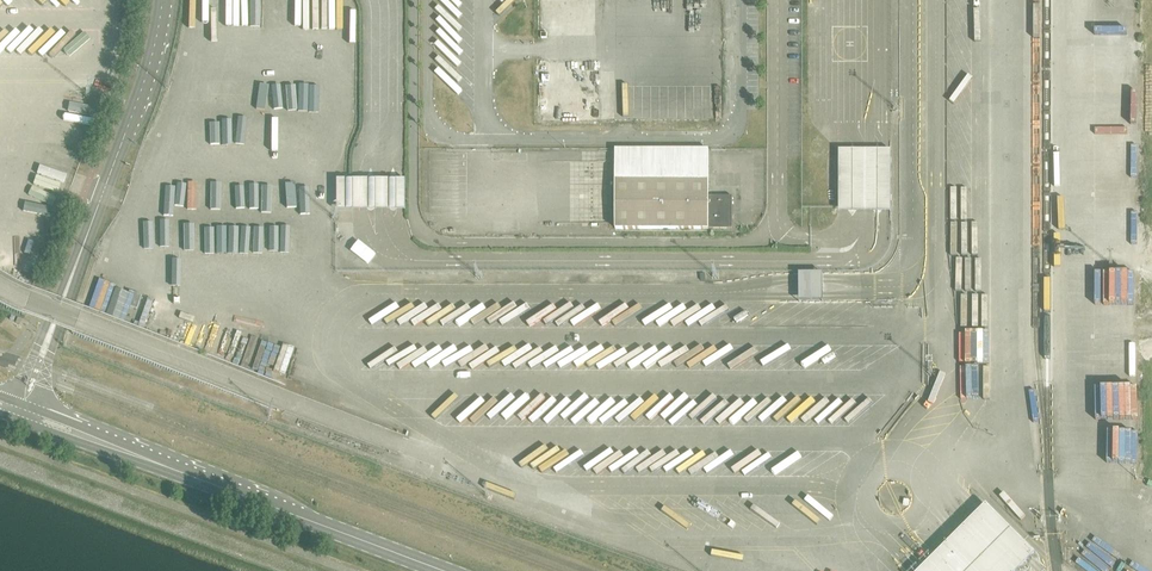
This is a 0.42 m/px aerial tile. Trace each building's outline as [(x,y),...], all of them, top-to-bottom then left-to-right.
[(669,100),(719,101),(719,76),(681,75),(681,87),(669,86),(669,100)] [(891,145),(838,145),(838,205),(891,205),(891,145)] [(732,229),(732,197),(708,197),(708,150),(615,150),(615,229),(639,229),(682,229),(683,229),(732,229)] [(405,210),(406,184),(337,182),(336,208),(405,210)] [(1149,480),(1143,501),(1151,504),(1151,481),(1149,480)] [(1031,557),(982,508),(918,570),(1017,570),(1031,557)]
